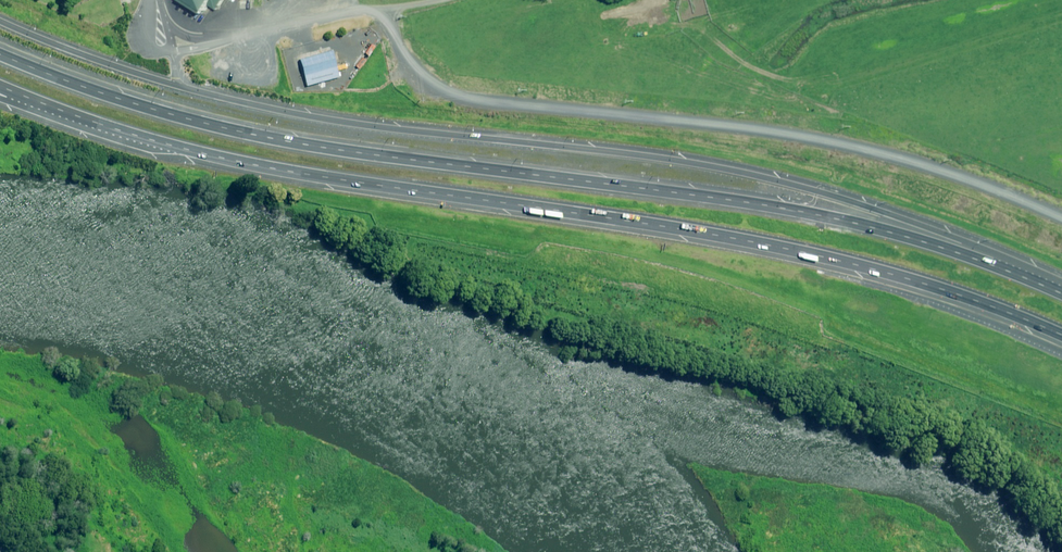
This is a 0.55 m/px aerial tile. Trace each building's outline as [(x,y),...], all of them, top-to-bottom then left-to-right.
[(190,0),(183,0),(206,14),(208,11),(190,0)] [(208,11),(212,5),(218,9),(224,0),(190,0),(208,11)] [(329,47),(294,54),(301,83),(335,75),(329,47)]
